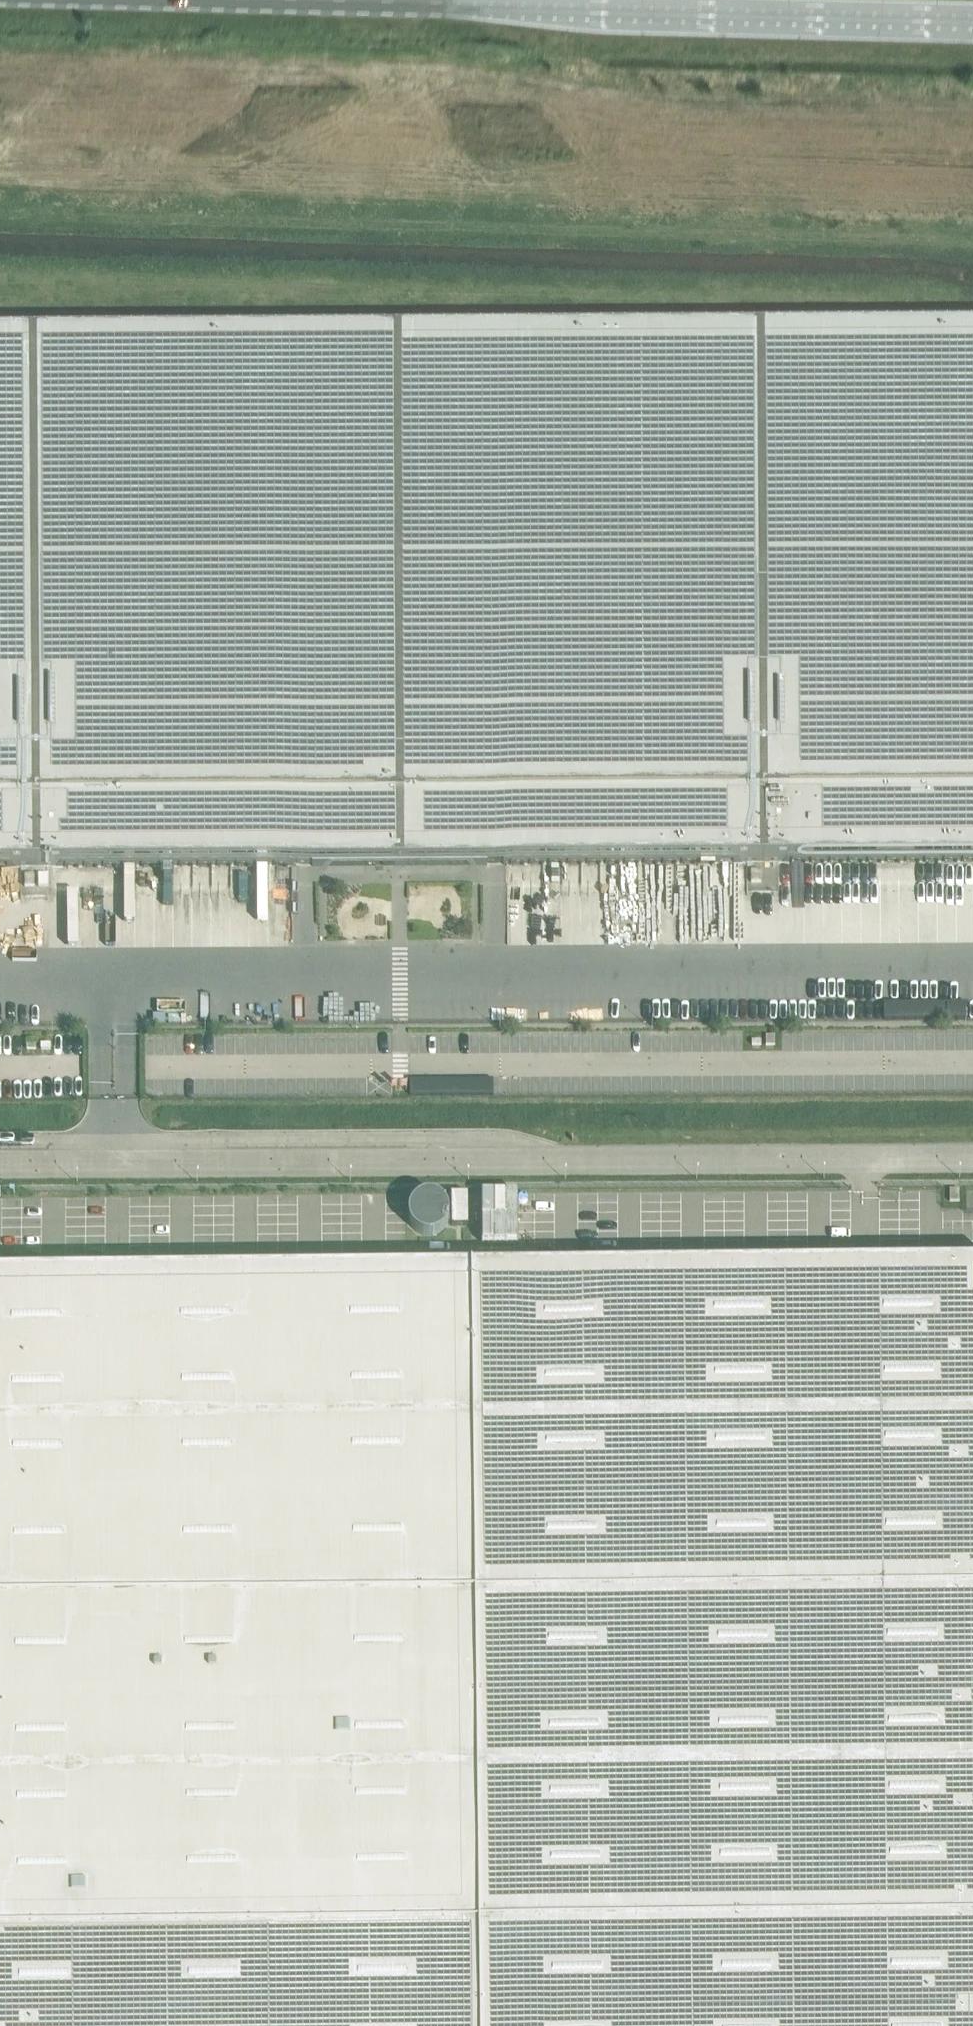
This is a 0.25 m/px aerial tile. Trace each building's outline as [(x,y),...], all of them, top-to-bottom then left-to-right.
[(0,337),(0,867),(18,867),(18,866),(55,866),(55,867),(297,865),(328,865),(406,864),(471,864),(511,864),(743,862),(782,862),(781,863),(972,861),(972,331),(0,337)] [(418,1229),(472,1227),(471,1195),(417,1196),(418,1229)] [(478,1931),(479,2025),(972,2025),(972,1267),(471,1273),(478,1931)] [(478,1931),(471,1273),(470,1273),(0,1278),(0,1936),(478,1931)] [(0,1936),(0,2025),(479,2025),(478,1931),(0,1936)]
